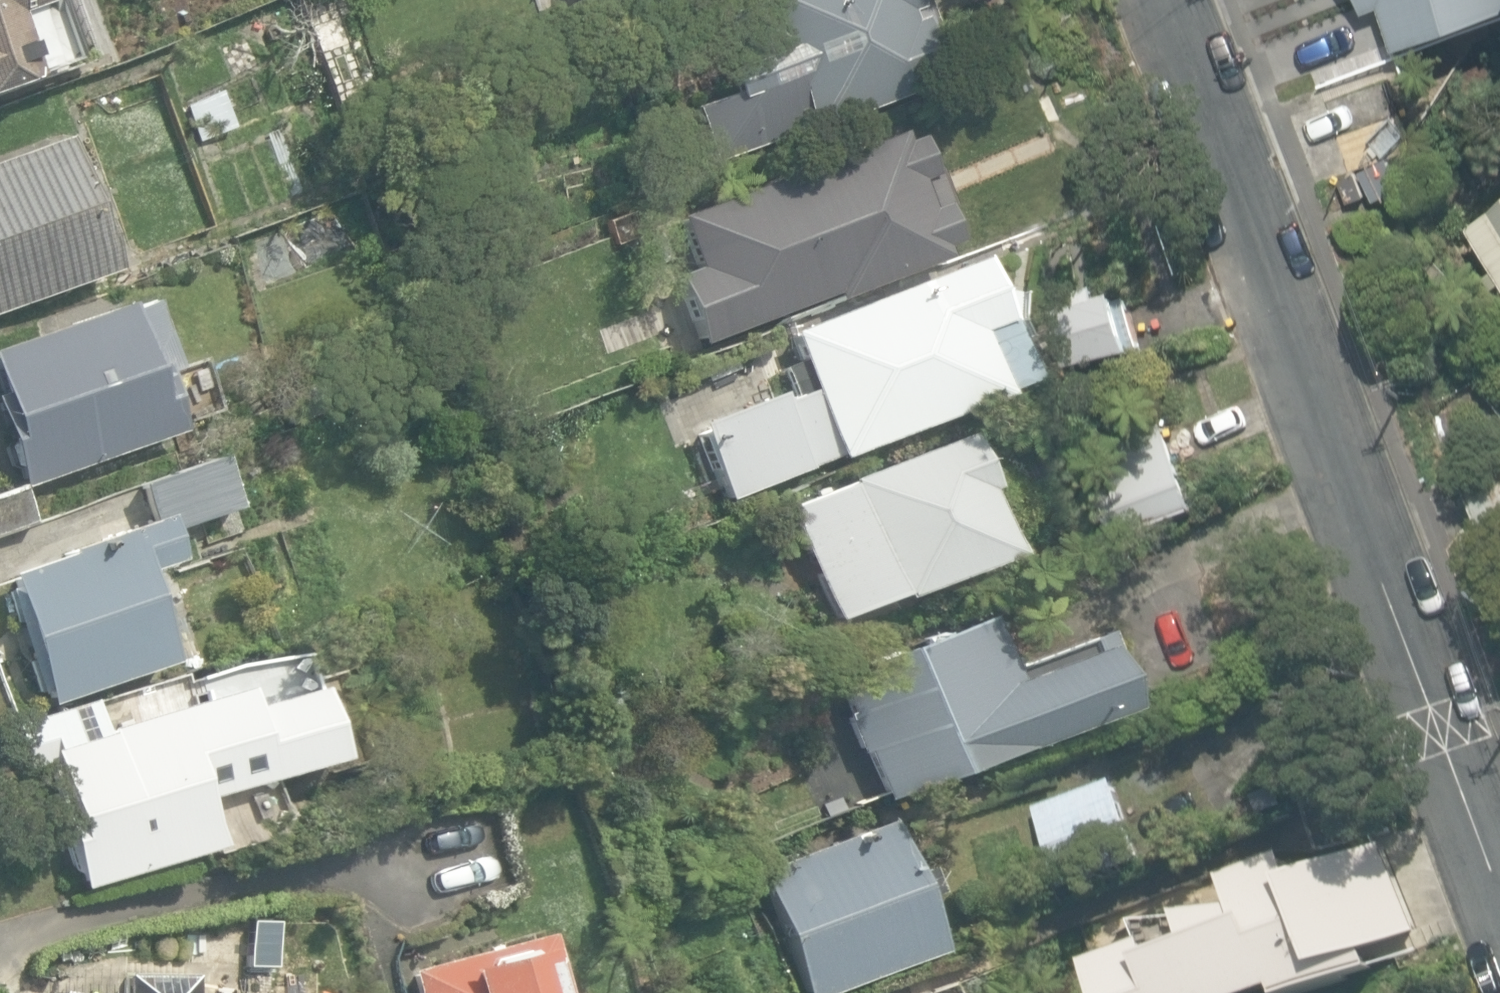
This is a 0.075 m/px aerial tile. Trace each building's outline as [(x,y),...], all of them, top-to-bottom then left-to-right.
[(86,63),(64,0),(0,0),(0,92),(86,63)] [(710,160),(802,126),(804,132),(942,80),(925,35),(929,25),(920,0),(754,0),(754,1),(717,15),(736,64),(717,71),(725,93),(690,107),(710,160)] [(1398,44),(1499,6),(1499,0),(1361,0),(1365,9),(1383,2),(1398,44)] [(184,106),(197,140),(231,128),(218,93),(184,106)] [(767,257),(787,310),(829,294),(832,301),(957,254),(942,214),(948,211),(931,165),(924,167),(913,137),(897,142),(894,133),(782,175),(785,181),(719,206),(741,267),(767,257)] [(108,270),(83,199),(77,202),(55,139),(0,159),(0,309),(108,270)] [(1499,266),(1499,220),(1480,232),(1499,266)] [(808,391),(834,458),(993,396),(992,392),(1022,380),(1007,341),(986,349),(978,330),(998,322),(973,259),(785,332),(799,369),(780,377),(789,398),(808,391)] [(1043,315),(1057,372),(1143,352),(1129,294),(1043,315)] [(19,484),(177,430),(156,370),(167,367),(145,300),(118,309),(116,303),(0,343),(0,427),(19,484)] [(1097,449),(1126,536),(1193,514),(1164,427),(1097,449)] [(826,624),(995,560),(971,496),(978,493),(959,442),(782,509),(826,624)] [(3,574),(47,702),(168,661),(139,572),(171,561),(160,529),(227,506),(211,457),(140,481),(152,517),(60,547),(63,554),(3,574)] [(1482,532),(1499,524),(1499,483),(1467,497),(1482,532)] [(28,520),(16,486),(0,492),(0,530),(28,520)] [(842,761),(857,802),(876,795),(879,801),(1125,710),(1101,646),(1011,679),(988,618),(827,677),(850,739),(847,740),(853,758),(842,761)] [(52,795),(79,887),(217,846),(203,800),(329,763),(307,689),(246,707),(240,686),(100,727),(92,698),(11,722),(23,764),(52,756),(63,792),(52,795)] [(1035,808),(1064,892),(1143,866),(1114,781),(1035,808)] [(802,992),(828,992),(938,950),(917,896),(932,891),(923,869),(909,874),(888,820),(755,872),(802,992)] [(1384,845),(1289,879),(1283,862),(1230,882),(1239,909),(1137,922),(1146,946),(1095,965),(1105,992),(1280,992),(1282,992),(1302,992),(1369,968),(1364,952),(1416,933),(1384,845)] [(540,933),(405,969),(411,992),(556,992),(540,933)] [(188,974),(123,973),(123,992),(188,992),(188,974)]
